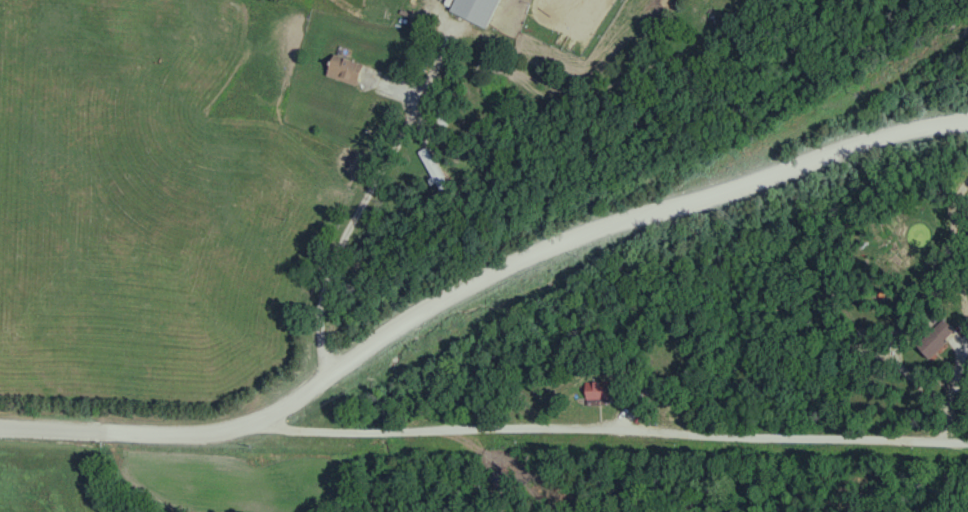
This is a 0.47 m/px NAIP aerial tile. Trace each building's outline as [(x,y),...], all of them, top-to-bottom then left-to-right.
[(502,0),(459,0),(454,13),(490,29),(502,0)] [(359,87),(366,65),(335,56),(328,78),(359,87)] [(931,359),(957,333),(945,320),(918,347),(931,359)] [(587,400),(609,400),(609,383),(587,383),(587,400)]
